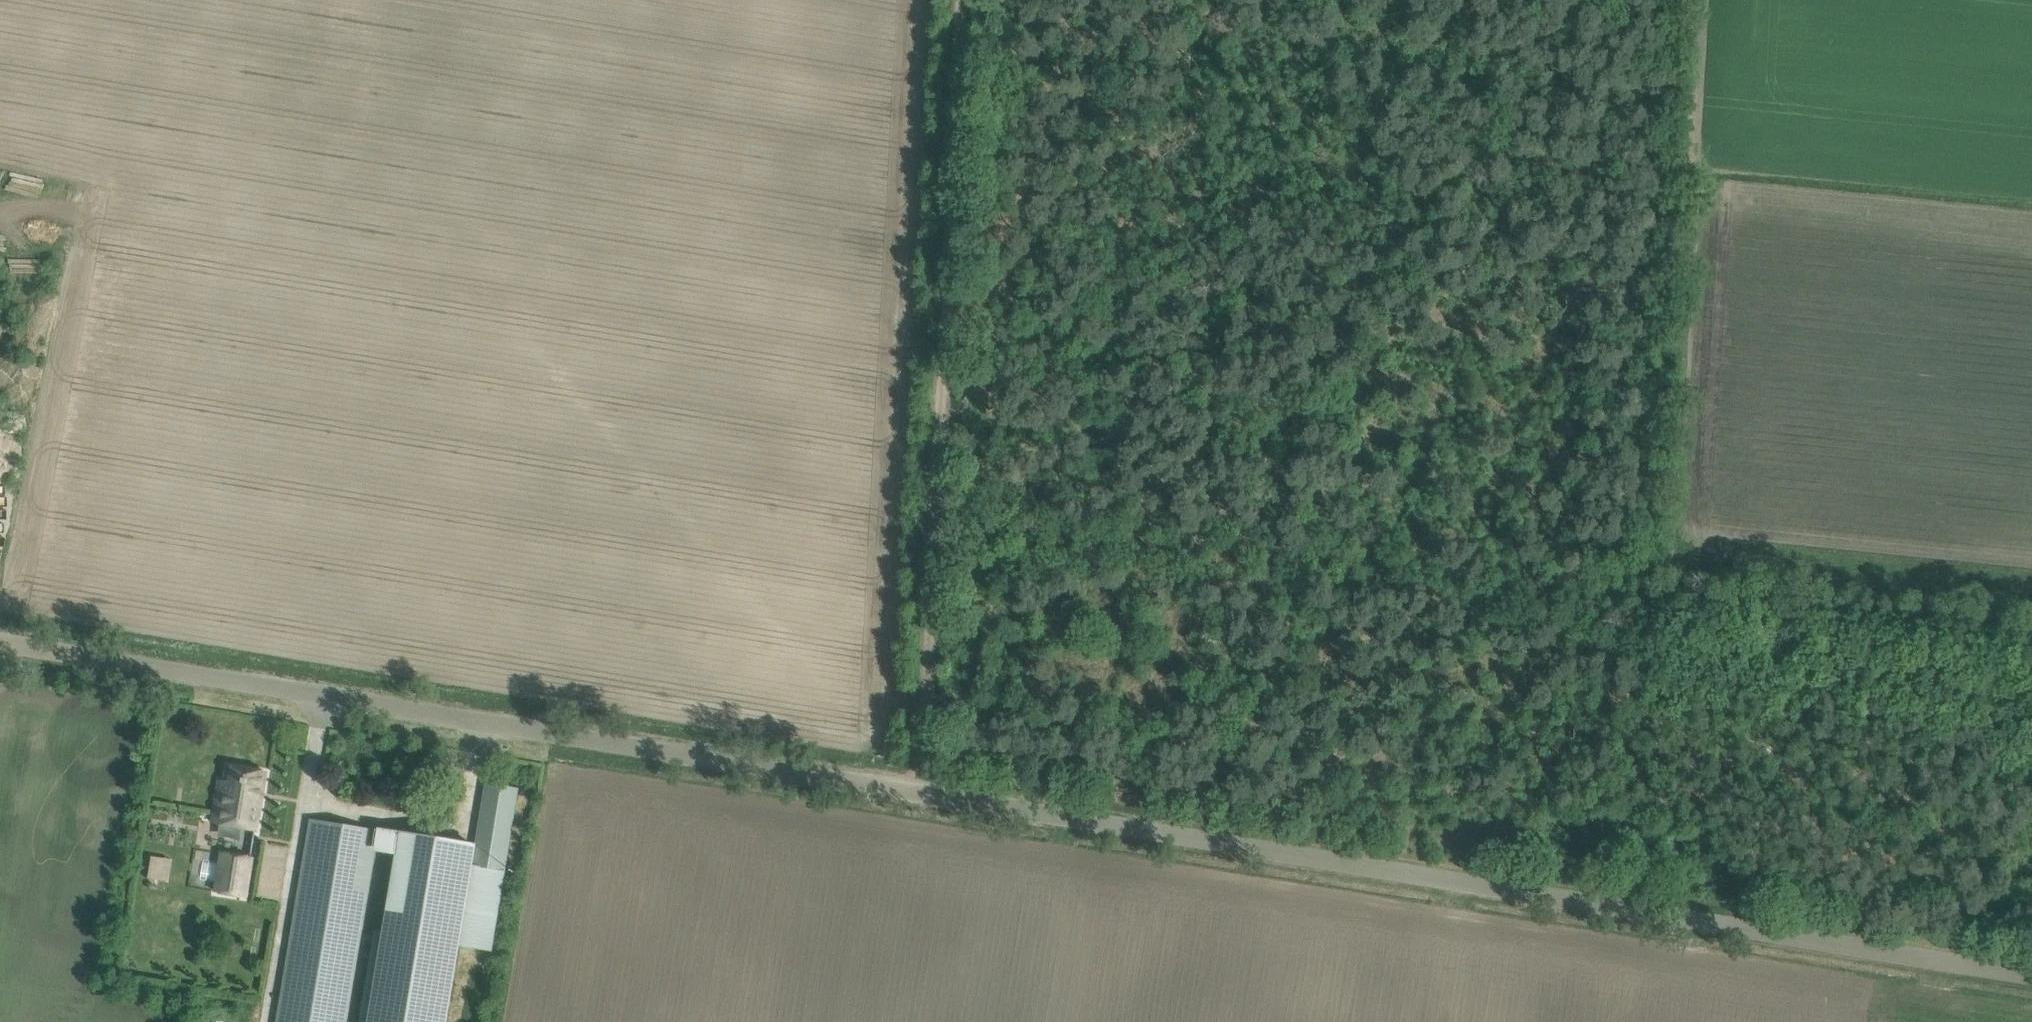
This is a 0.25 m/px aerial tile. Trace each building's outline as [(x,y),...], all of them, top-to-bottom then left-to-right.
[(220,781),(213,823),(240,827),(238,842),(236,855),(223,853),(216,892),(246,897),(253,857),(251,857),(256,830),(257,830),(267,772),(228,766),(226,781),(220,781)] [(278,1021),(348,1021),(376,852),(377,849),(396,852),(396,855),(383,932),(368,1021),(446,1021),(459,946),(492,951),(505,873),(516,808),(519,788),(487,783),(485,793),(476,846),(407,835),(407,837),(379,832),(379,830),(312,819),(309,839),(278,1021)] [(421,812),(440,815),(441,807),(422,804),(421,812)] [(219,877),(219,859),(201,859),(200,876),(219,877)]
